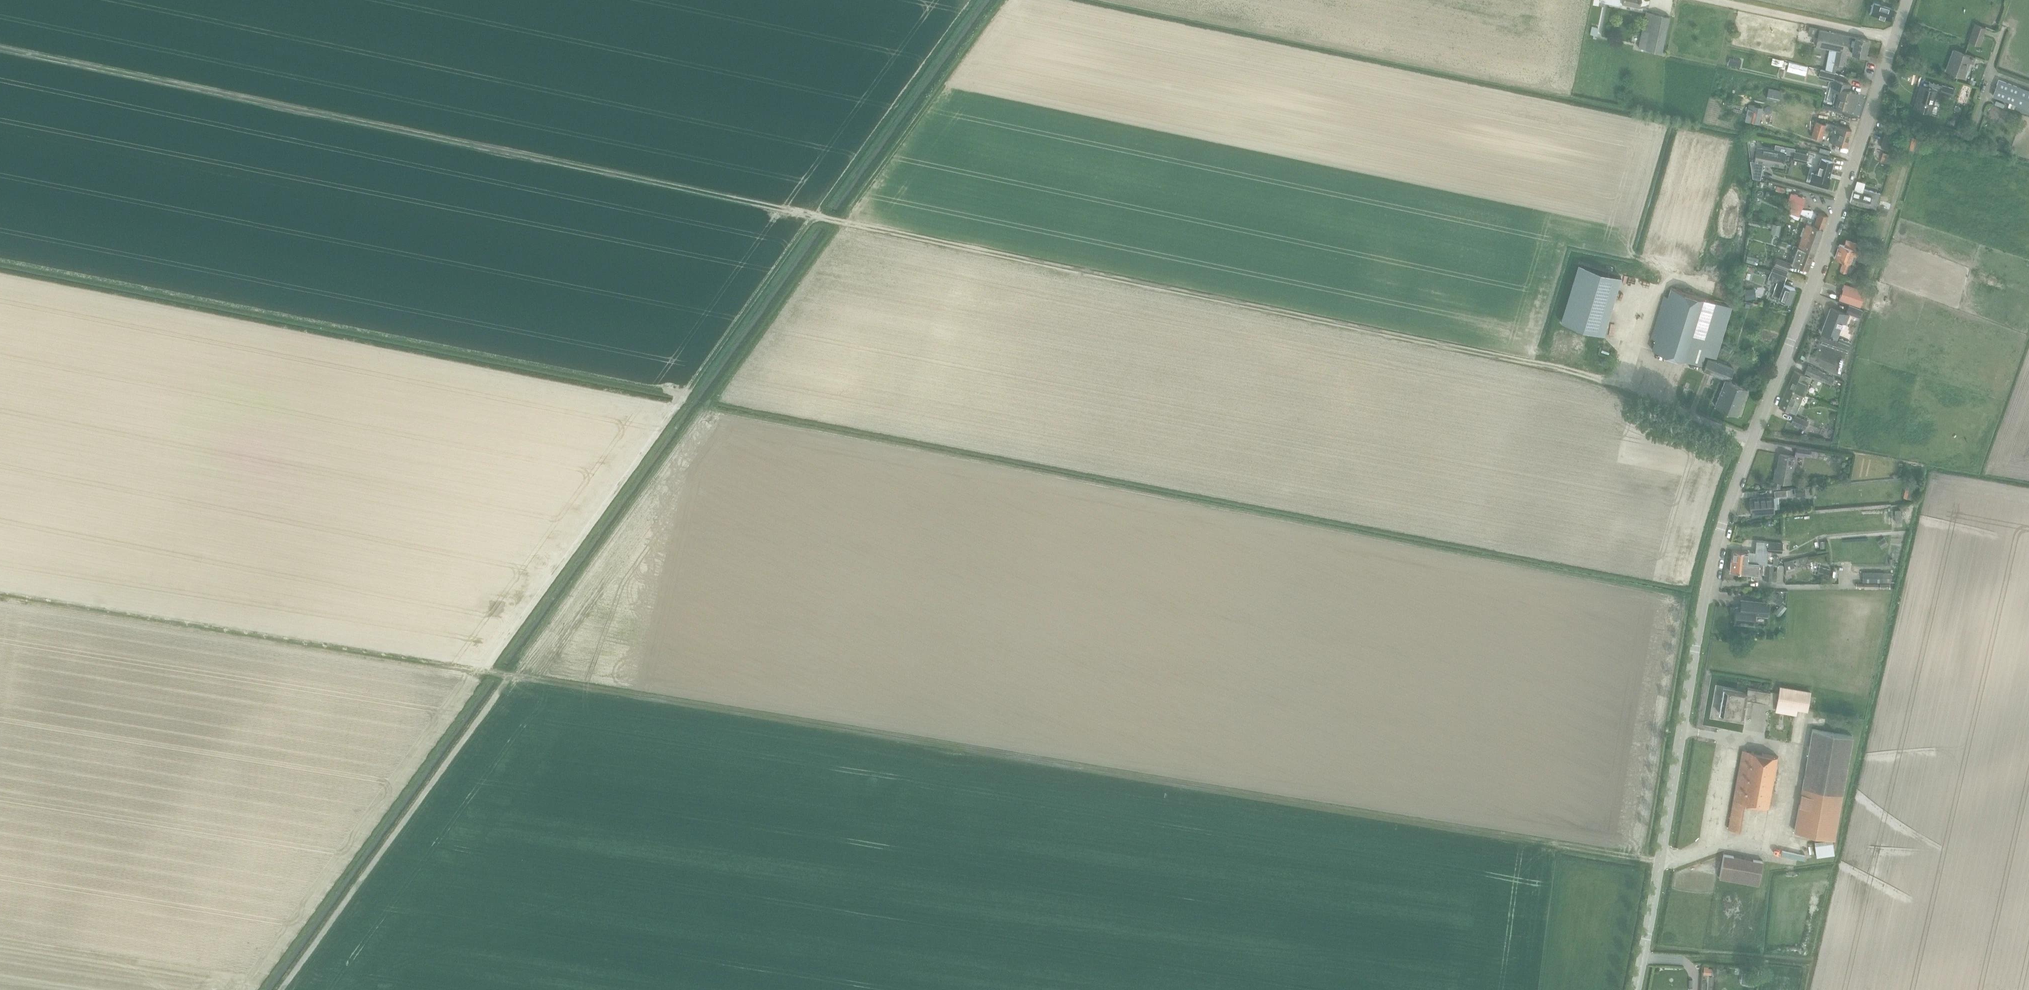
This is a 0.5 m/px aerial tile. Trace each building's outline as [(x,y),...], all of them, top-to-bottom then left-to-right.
[(1870,13),(1891,20),(1894,9),(1873,2),(1870,13)] [(1638,47),(1646,48),(1662,52),(1670,16),(1646,11),(1638,47)] [(1969,40),(1978,44),(1979,44),(1985,28),(1975,24),(1969,40)] [(1599,28),(1592,26),(1590,34),(1597,36),(1599,28)] [(1852,53),(1856,54),(1865,56),(1869,40),(1819,30),(1816,44),(1830,47),(1825,70),(1833,72),(1835,64),(1844,65),(1848,44),(1854,45),(1852,53)] [(1785,51),(1786,34),(1740,33),(1740,40),(1762,41),(1762,50),(1785,51)] [(1946,71),(1956,74),(1963,77),(1968,62),(1972,64),(1974,57),(1954,50),(1946,71)] [(1783,54),(1781,65),(1788,66),(1790,55),(1783,54)] [(1747,64),(1748,57),(1736,55),(1735,61),(1747,64)] [(1796,59),(1794,66),(1813,72),(1815,65),(1796,59)] [(1820,69),(1818,77),(1830,80),(1830,78),(1832,79),(1834,72),(1833,72),(1825,70),(1820,69)] [(1836,103),(1844,106),(1854,108),(1856,99),(1854,98),(1855,92),(1848,90),(1850,84),(1835,80),(1832,90),(1840,92),(1836,103)] [(2028,110),(2028,91),(1998,80),(1992,97),(2028,110)] [(1914,108),(1923,110),(1931,113),(1937,90),(1920,85),(1914,108)] [(1940,93),(1951,96),(1954,88),(1942,85),(1940,93)] [(1769,89),(1767,99),(1770,100),(1771,100),(1772,95),(1780,97),(1781,92),(1769,89)] [(1810,102),(1805,104),(1809,115),(1814,113),(1810,102)] [(1763,107),(1749,104),(1744,121),(1758,124),(1763,107)] [(1831,142),(1836,144),(1846,147),(1851,129),(1827,122),(1826,124),(1817,121),(1812,137),(1823,140),(1826,129),(1834,132),(1831,142)] [(1881,147),(1892,150),(1898,130),(1887,127),(1881,147)] [(1901,153),(1911,156),(1916,138),(1907,135),(1901,153)] [(1751,160),(1750,160),(1751,168),(1753,177),(1754,177),(1760,179),(1762,170),(1763,163),(1768,164),(1768,163),(1783,165),(1785,152),(1775,150),(1757,147),(1754,161),(1751,160)] [(1793,159),(1806,162),(1807,154),(1795,151),(1793,159)] [(1811,172),(1809,180),(1827,186),(1829,177),(1828,177),(1832,161),(1821,158),(1817,174),(1811,172)] [(1850,202),(1859,204),(1875,209),(1880,194),(1864,189),(1862,193),(1853,190),(1850,202)] [(1888,195),(1885,202),(1897,206),(1899,198),(1888,195)] [(1807,223),(1798,246),(1814,252),(1828,216),(1818,212),(1813,225),(1807,223)] [(1835,257),(1850,262),(1852,254),(1858,256),(1860,251),(1854,249),(1856,243),(1846,240),(1844,245),(1839,244),(1835,257)] [(1814,252),(1798,246),(1794,244),(1793,247),(1797,249),(1791,263),(1808,269),(1814,252)] [(1774,265),(1787,269),(1790,262),(1777,257),(1774,265)] [(1579,263),(1578,264),(1580,264),(1563,322),(1561,321),(1561,322),(1603,335),(1603,334),(1602,334),(1619,276),(1621,277),(1621,276),(1579,263)] [(1848,266),(1842,264),(1840,271),(1846,273),(1848,266)] [(1772,295),(1780,298),(1789,301),(1795,288),(1784,284),(1787,276),(1785,275),(1787,271),(1773,266),(1771,270),(1768,278),(1777,282),(1772,295)] [(1839,299),(1848,302),(1860,306),(1865,291),(1844,284),(1839,299)] [(1753,297),(1762,296),(1761,285),(1751,286),(1753,297)] [(1731,306),(1671,287),(1668,298),(1664,296),(1651,338),(1655,339),(1652,349),(1701,364),(1704,354),(1716,358),(1731,306)] [(1849,305),(1846,312),(1858,316),(1861,309),(1849,305)] [(1821,332),(1836,338),(1842,322),(1846,323),(1849,314),(1830,308),(1821,332)] [(1725,378),(1720,389),(1714,404),(1737,414),(1748,387),(1729,380),(1734,368),(1707,358),(1702,369),(1725,378)] [(1822,371),(1808,365),(1805,372),(1832,384),(1834,378),(1821,373),(1822,371)] [(1794,371),(1787,387),(1804,394),(1811,378),(1794,371)] [(1804,394),(1787,387),(1779,406),(1796,413),(1804,394)] [(1808,421),(1794,416),(1791,423),(1805,429),(1808,421)] [(1813,450),(1797,448),(1795,454),(1812,457),(1813,450)] [(1774,480),(1784,482),(1790,483),(1795,456),(1780,454),(1778,468),(1776,467),(1774,480)] [(1904,497),(1912,499),(1916,483),(1907,481),(1904,497)] [(1802,483),(1802,492),(1816,492),(1816,483),(1802,483)] [(1772,496),(1760,497),(1750,498),(1751,512),(1750,512),(1751,514),(1752,514),(1752,513),(1762,512),(1762,511),(1774,511),(1772,496)] [(1732,550),(1731,561),(1766,564),(1768,551),(1768,542),(1757,541),(1756,552),(1732,550)] [(1768,542),(1768,551),(1782,553),(1783,543),(1768,542)] [(1806,562),(1815,560),(1814,553),(1805,555),(1806,562)] [(1784,562),(1786,569),(1798,566),(1796,559),(1784,562)] [(1731,561),(1730,571),(1740,572),(1765,575),(1764,580),(1776,581),(1777,565),(1773,565),(1766,564),(1731,561)] [(1863,582),(1891,582),(1891,573),(1883,573),(1883,572),(1863,572),(1863,582)] [(1735,622),(1754,624),(1755,615),(1768,616),(1769,603),(1741,600),(1741,607),(1736,606),(1735,622)] [(1777,704),(1808,710),(1811,693),(1779,687),(1777,704)] [(1723,689),(1719,713),(1720,713),(1743,717),(1746,699),(1768,703),(1770,692),(1748,688),(1747,693),(1724,689),(1723,689)] [(1795,830),(1835,837),(1853,736),(1813,729),(1795,830)] [(1728,829),(1738,831),(1739,831),(1745,802),(1768,807),(1777,756),(1742,749),(1728,829)] [(1724,854),(1720,878),(1729,879),(1734,856),(1724,854)] [(1763,861),(1734,856),(1729,879),(1758,885),(1763,861)]
